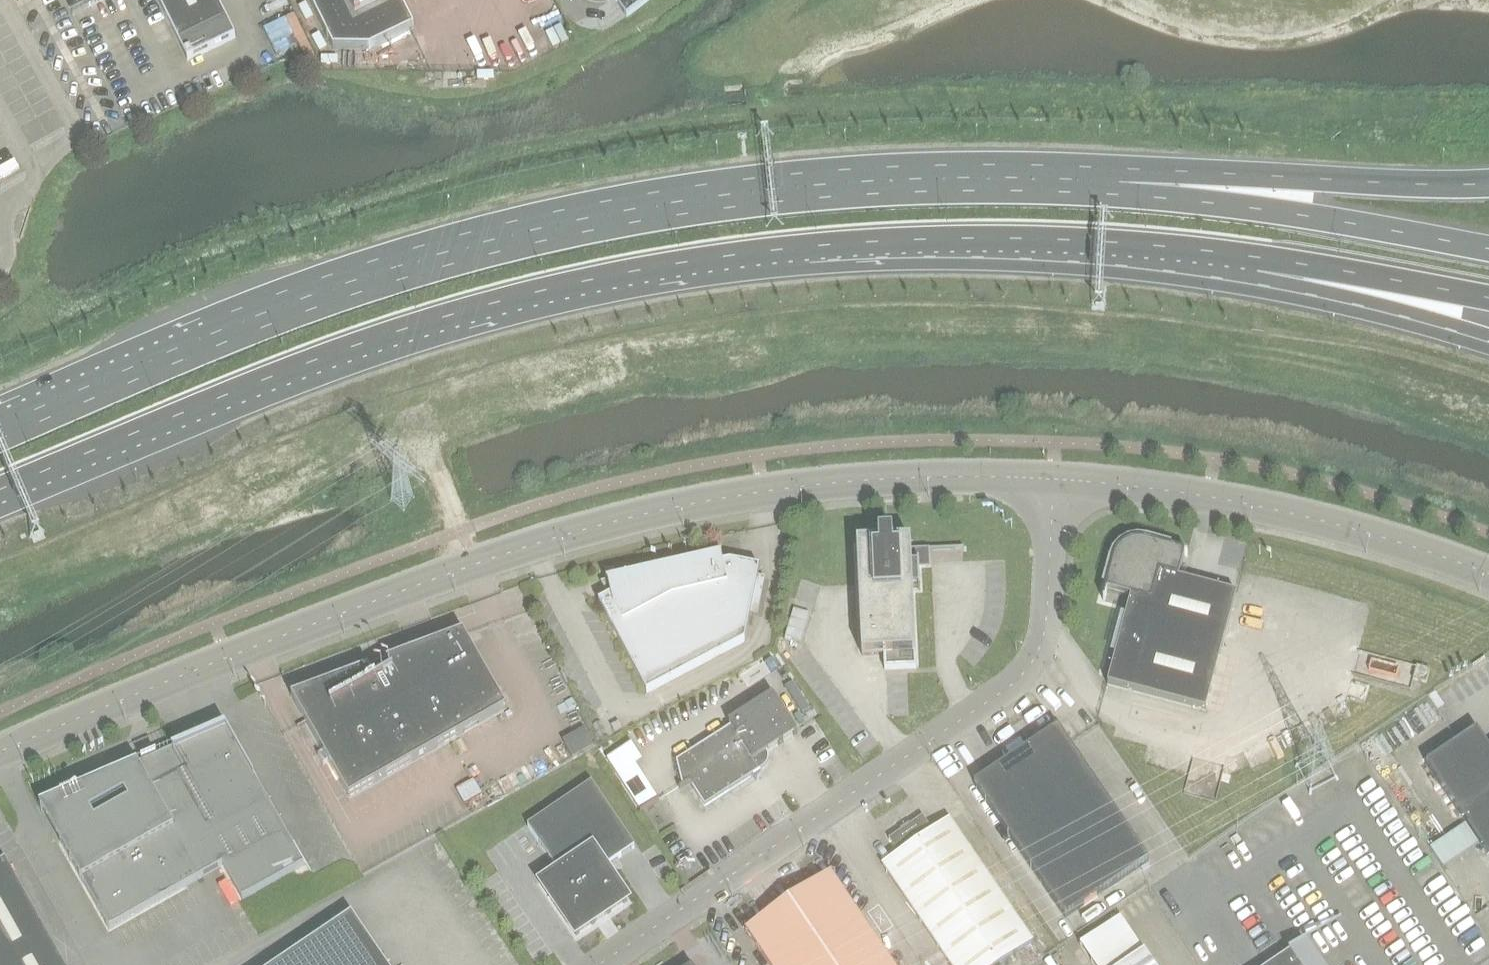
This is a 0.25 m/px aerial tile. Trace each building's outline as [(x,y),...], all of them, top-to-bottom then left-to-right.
[(187,61),(235,38),(216,0),(157,0),(187,61)] [(332,49),(369,50),(372,48),(413,29),(399,0),(308,0),(332,49)] [(626,17),(650,0),(613,0),(626,17)] [(884,670),(916,669),(914,623),(912,588),(918,588),(918,591),(920,591),(919,566),(925,565),(925,552),(964,550),(963,549),(911,551),(910,543),(892,544),(892,536),(887,537),(883,537),(878,537),(878,544),(857,545),(862,656),(874,656),(874,655),(884,655),(885,667),(884,667),(884,670)] [(1107,685),(1205,712),(1236,595),(1178,579),(1184,556),(1187,557),(1187,555),(1145,544),(1142,543),(1140,543),(1137,543),(1134,543),(1132,543),(1129,544),(1127,545),(1125,546),(1123,548),(1121,550),(1119,552),(1117,555),(1115,557),(1114,558),(1113,560),(1113,562),(1102,601),(1104,601),(1107,592),(1130,599),(1107,685)] [(598,603),(646,694),(745,642),(759,568),(730,563),(722,564),(720,558),(721,557),(721,556),(606,582),(606,584),(608,583),(613,595),(598,603)] [(794,610),(785,638),(800,642),(808,614),(794,610)] [(291,698),(295,704),(348,799),(506,710),(463,634),(434,644),(436,648),(419,658),(416,651),(338,680),(344,691),(328,701),(324,693),(320,687),(291,698)] [(1429,671),(1416,668),(1413,680),(1426,684),(1429,671)] [(692,789),(704,808),(764,770),(766,767),(768,764),(769,760),(768,757),(767,753),(797,734),(772,696),(728,724),(730,728),(676,763),(682,786),(678,788),(679,789),(689,783),(692,788),(692,789)] [(282,829),(274,815),(275,815),(225,727),(219,730),(220,732),(194,743),(195,744),(180,751),(179,749),(178,747),(159,755),(222,866),(242,901),(304,866),(283,829),(282,829)] [(572,760),(595,748),(585,729),(562,742),(572,760)] [(1057,729),(1008,762),(974,785),(1065,918),(1148,862),(1069,745),(1066,740),(1065,740),(1057,729)] [(1427,767),(1459,814),(1466,824),(1429,849),(1443,869),(1479,844),(1488,858),(1488,751),(1477,733),(1427,767)] [(607,760),(618,778),(636,766),(625,749),(607,760)] [(39,807),(59,842),(109,930),(204,876),(203,876),(217,868),(218,869),(222,866),(159,755),(131,768),(39,807)] [(558,873),(541,885),(576,936),(627,901),(604,868),(635,848),(591,783),(527,827),(558,873)] [(882,866),(949,964),(1000,964),(1032,943),(949,821),(932,832),(923,818),(922,817),(889,840),(899,855),(882,866)] [(5,862),(0,864),(0,964),(63,964),(5,862)] [(778,909),(778,910),(765,919),(764,918),(745,931),(769,964),(892,964),(874,939),(873,939),(864,926),(865,925),(830,873),(811,886),(812,888),(798,897),(797,895),(778,909)] [(279,964),(385,964),(352,916),(279,964)] [(1272,964),(1321,964),(1306,942),(1292,952),(1291,950),(1288,952),(1289,954),(1272,964)] [(1144,954),(1127,964),(1151,964),(1144,954)]
